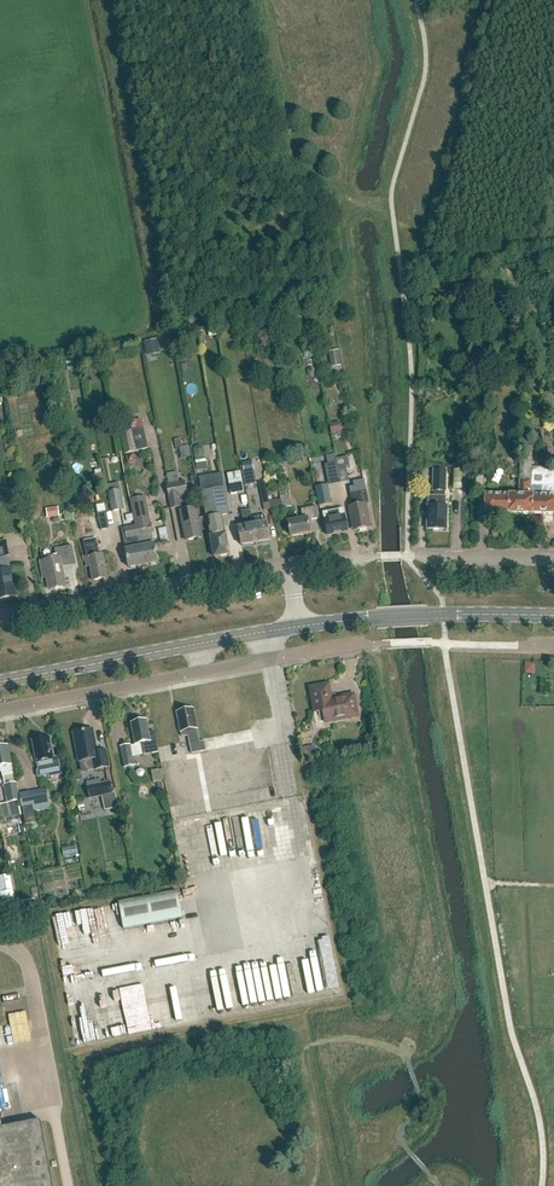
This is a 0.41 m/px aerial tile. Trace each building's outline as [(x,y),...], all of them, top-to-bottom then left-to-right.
[(157,340),(144,342),(147,355),(160,353),(157,340)] [(339,351),(329,353),(332,368),(341,366),(339,351)] [(311,367),(307,370),(308,376),(313,377),(317,374),(316,369),(311,367)] [(124,454),(148,449),(141,420),(130,423),(132,431),(120,434),(124,454)] [(341,423),(330,424),(331,433),(342,431),(341,423)] [(187,438),(176,440),(177,447),(189,445),(187,438)] [(196,446),(194,450),(194,458),(198,460),(202,460),(205,457),(204,448),(200,446),(196,446)] [(179,459),(191,457),(189,448),(178,450),(179,459)] [(336,455),(327,456),(329,464),(337,462),(337,459),(336,455)] [(337,459),(337,462),(338,468),(350,466),(348,457),(337,459)] [(521,515),(553,516),(553,469),(520,468),(519,496),(522,496),(521,515)] [(246,486),(257,484),(254,470),(243,472),(246,486)] [(483,486),(483,470),(475,470),(475,486),(483,486)] [(445,492),(446,472),(433,471),(433,492),(434,492),(434,497),(428,497),(428,507),(427,507),(427,530),(446,531),(447,507),(445,507),(445,498),(444,498),(444,492),(445,492)] [(230,495),(244,492),(240,472),(227,474),(230,495)] [(229,555),(222,517),(229,515),(222,474),(199,478),(207,520),(209,519),(212,537),(210,537),(214,558),(229,555)] [(352,507),(349,507),(353,531),(370,528),(366,505),(368,505),(366,491),(364,480),(352,482),(353,487),(349,488),(350,494),(352,507)] [(181,507),(179,497),(187,495),(184,481),(166,485),(168,499),(169,499),(171,509),(181,507)] [(264,511),(270,509),(264,482),(258,483),(264,511)] [(327,486),(315,488),(319,506),(331,504),(327,486)] [(112,512),(124,509),(120,490),(108,492),(112,512)] [(285,496),(284,492),(279,493),(280,499),(271,501),(273,510),(291,507),(290,501),(289,501),(288,496),(285,496)] [(522,496),(519,496),(485,495),(485,514),(521,515),(522,496)] [(130,500),(136,527),(143,566),(158,563),(154,545),(152,534),(153,534),(151,524),(150,524),(145,498),(130,500)] [(101,531),(109,529),(106,513),(104,504),(96,506),(101,531)] [(290,537),(311,534),(308,521),(318,519),(316,507),(301,510),(302,519),(287,522),(290,537)] [(58,508),(46,510),(48,518),(60,516),(58,508)] [(185,542),(202,538),(196,508),(180,512),(185,542)] [(256,544),(251,519),(249,510),(241,512),(244,527),(238,528),(241,547),(256,544)] [(344,517),(343,513),(324,516),(327,536),(347,532),(344,517)] [(251,519),(256,544),(270,541),(265,516),(251,519)] [(129,568),(143,566),(136,527),(121,529),(125,550),(129,568)] [(100,555),(96,539),(83,542),(86,558),(85,558),(87,568),(90,567),(92,581),(107,578),(102,555),(100,555)] [(0,600),(12,598),(11,594),(15,593),(11,569),(6,570),(4,557),(8,556),(6,542),(0,543),(0,598),(0,600)] [(66,587),(62,567),(75,565),(71,547),(55,550),(57,559),(40,562),(43,580),(47,579),(49,590),(66,587)] [(526,673),(532,673),(534,672),(534,665),(526,665),(526,673)] [(336,698),(331,695),(329,684),(310,688),(314,709),(323,708),(325,723),(358,717),(354,695),(336,698)] [(201,742),(194,710),(178,713),(183,737),(189,736),(193,754),(207,751),(205,741),(201,742)] [(154,735),(150,733),(147,720),(132,723),(136,745),(142,744),(144,755),(159,752),(156,735),(154,735)] [(93,730),(74,733),(80,762),(81,762),(83,772),(96,769),(96,770),(110,767),(107,750),(98,752),(93,730)] [(62,776),(58,758),(55,758),(53,748),(51,748),(49,739),(33,742),(39,772),(37,772),(39,778),(43,777),(43,776),(49,775),(50,778),(62,776)] [(8,747),(0,748),(0,772),(2,771),(3,776),(13,775),(8,747)] [(124,768),(134,766),(131,749),(120,751),(124,768)] [(153,783),(162,782),(159,770),(151,771),(153,783)] [(87,787),(89,799),(103,796),(106,811),(119,809),(116,793),(113,794),(111,782),(87,787)] [(4,819),(21,816),(18,801),(20,800),(16,783),(3,786),(7,803),(1,804),(4,819)] [(32,805),(48,802),(46,789),(29,792),(32,805)] [(25,807),(27,823),(37,822),(36,806),(25,807)] [(250,809),(242,809),(243,854),(252,854),(250,809)] [(235,870),(243,870),(241,810),(230,811),(230,824),(224,824),(225,845),(234,845),(235,870)] [(259,825),(269,824),(268,812),(251,814),(252,821),(259,820),(259,825)] [(261,831),(263,846),(272,844),(270,829),(261,831)] [(12,891),(1,893),(3,907),(5,917),(17,915),(13,891),(12,891)] [(123,930),(182,919),(177,891),(118,902),(123,930)] [(23,912),(36,910),(34,899),(21,902),(23,912)] [(195,980),(186,980),(186,990),(195,991),(195,980)] [(107,1010),(112,1036),(190,1020),(186,1003),(182,1004),(177,982),(169,983),(175,1013),(163,1015),(160,1002),(119,1011),(118,1007),(107,1010)] [(79,1008),(85,1043),(94,1041),(88,1007),(79,1008)] [(10,1036),(9,1028),(0,1028),(0,1036),(10,1036)] [(41,1121),(2,1128),(0,1117),(0,1185),(54,1185),(41,1121)]
